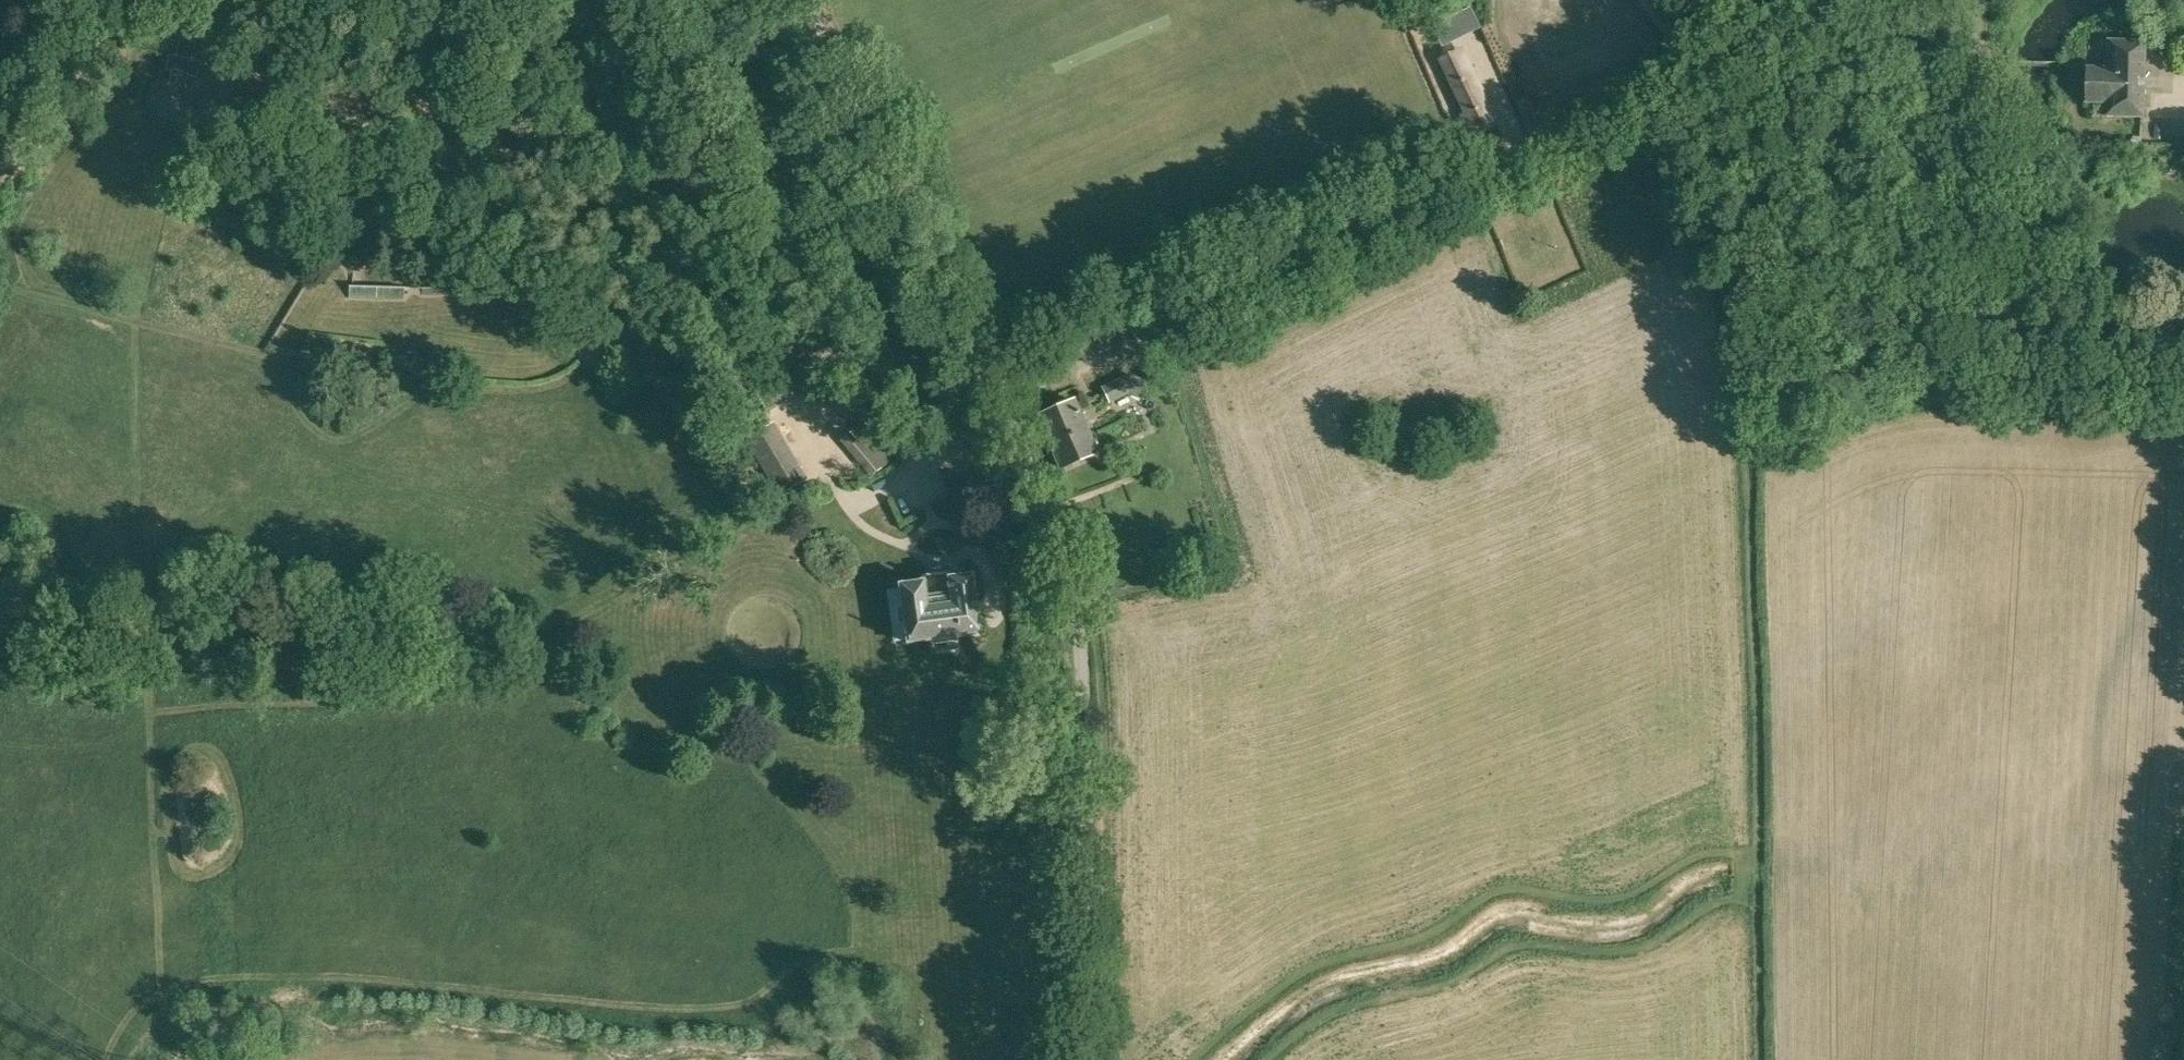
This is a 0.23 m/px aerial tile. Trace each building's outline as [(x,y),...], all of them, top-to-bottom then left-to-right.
[(2107,116),(2145,117),(2147,41),(2109,40),(2108,67),(2087,67),(2086,102),(2108,102),(2107,116)] [(1463,116),(1470,130),(1494,119),(1486,101),(1483,102),(1459,50),(1439,59),(1465,115),(1463,116)] [(161,115),(177,119),(189,106),(185,90),(189,74),(197,77),(201,61),(170,54),(165,69),(172,70),(169,86),(156,98),(161,115)] [(2182,87),(2181,61),(2170,61),(2171,87),(2182,87)] [(349,298),(404,300),(405,287),(349,285),(349,298)] [(913,348),(917,356),(923,353),(918,345),(913,348)] [(753,390),(767,412),(812,385),(799,363),(753,390)] [(1101,386),(1109,403),(1129,394),(1143,400),(1151,382),(1129,373),(1101,386)] [(1037,416),(1060,468),(1096,452),(1074,400),(1037,416)] [(838,441),(870,478),(894,457),(849,404),(833,417),(847,433),(838,441)] [(745,438),(776,496),(806,479),(772,422),(745,438)] [(906,640),(906,643),(979,633),(971,574),(950,577),(950,571),(920,574),(921,582),(898,585),(899,588),(886,590),(893,642),(906,640)]
